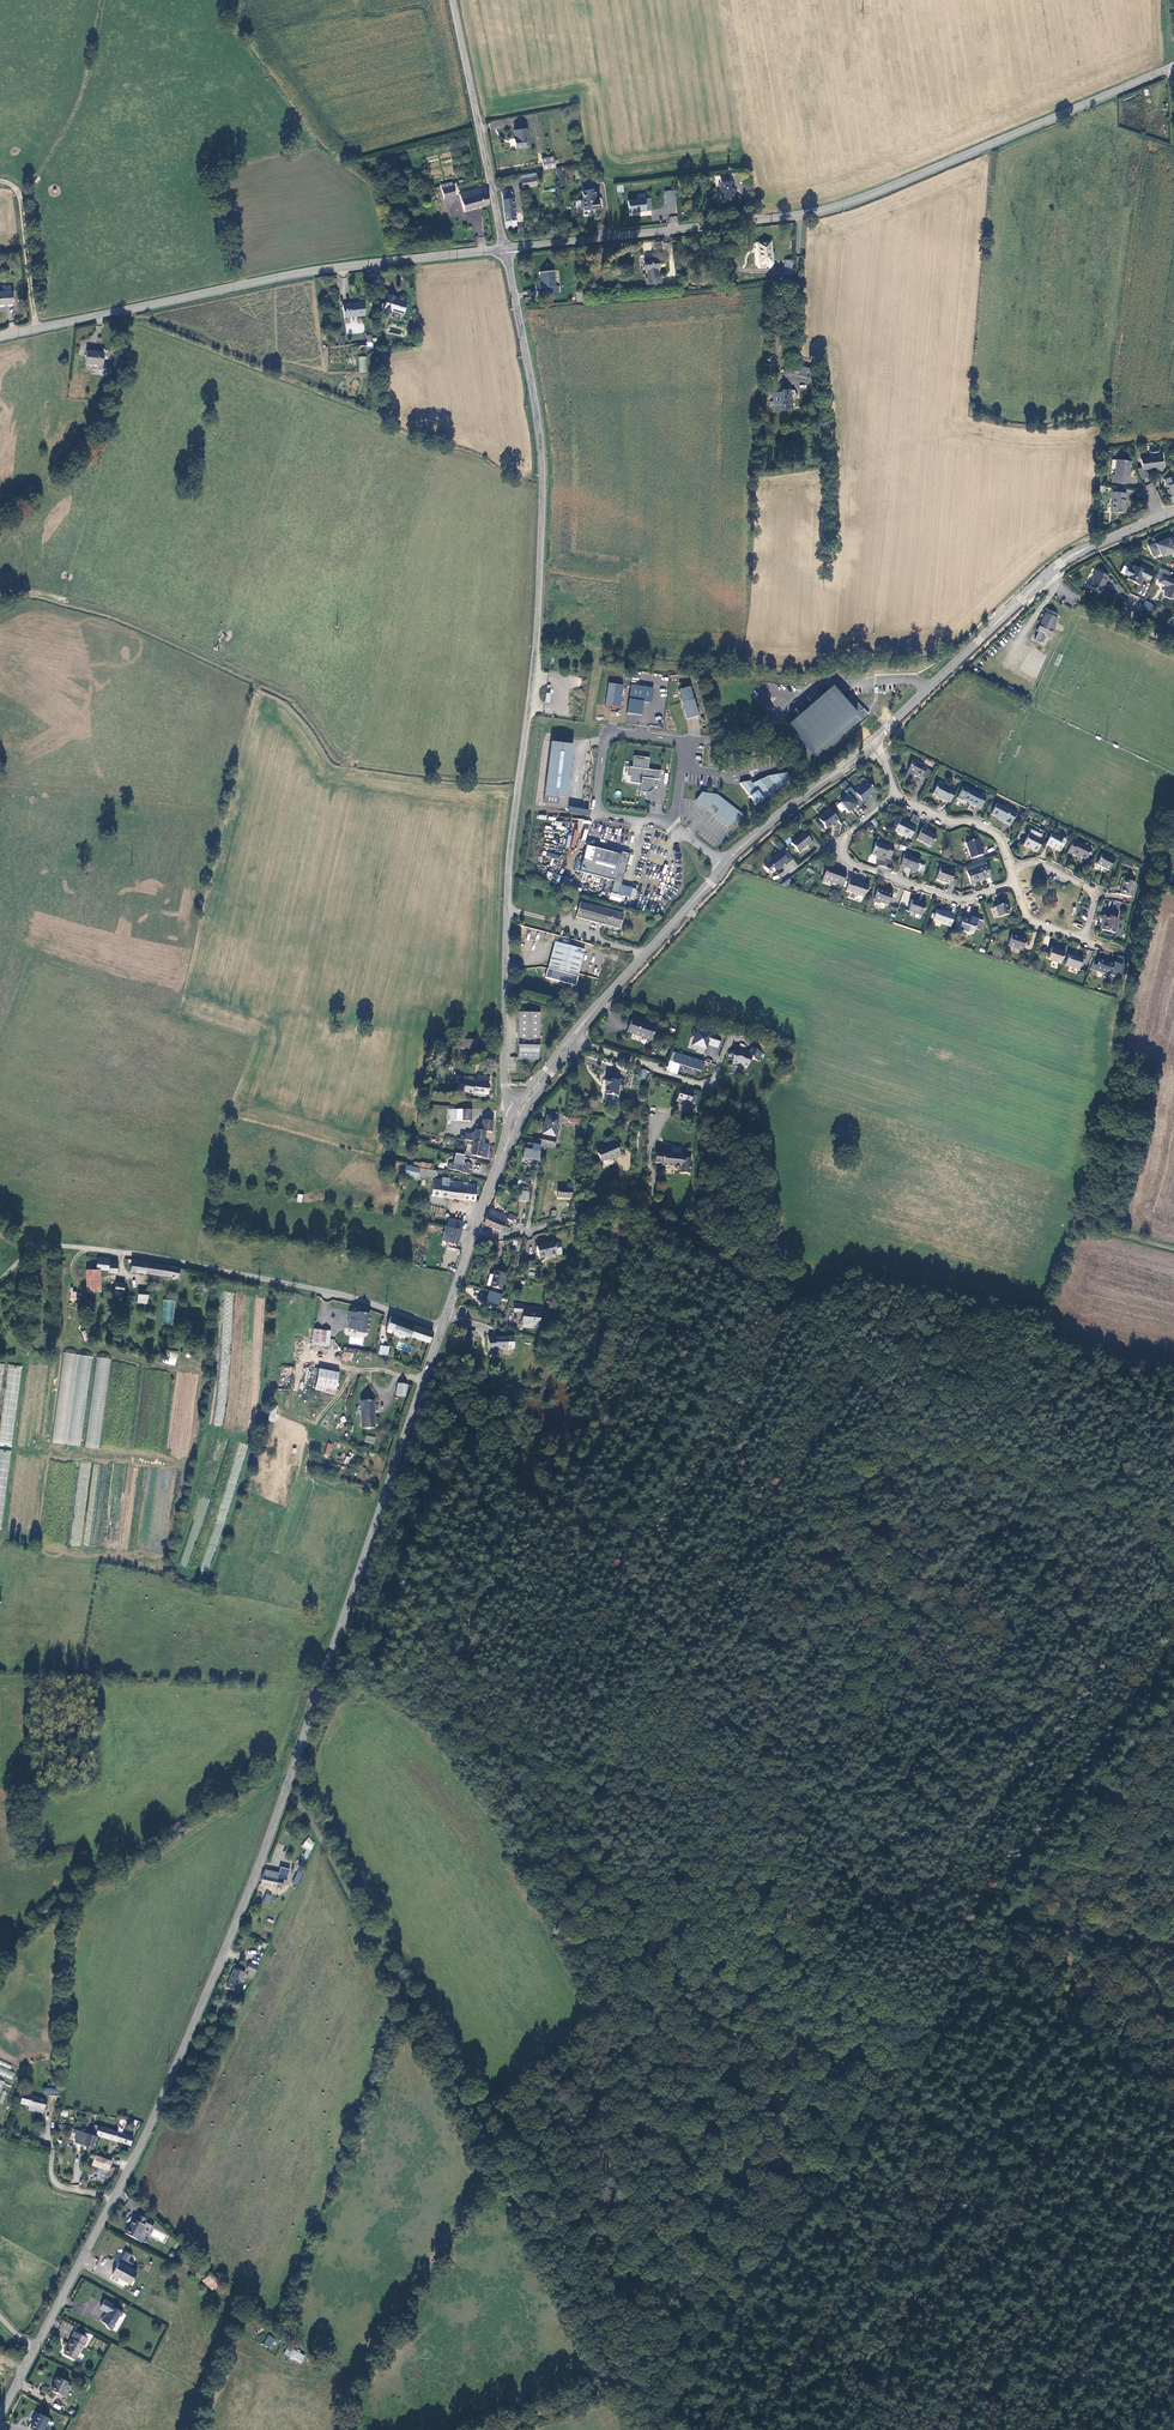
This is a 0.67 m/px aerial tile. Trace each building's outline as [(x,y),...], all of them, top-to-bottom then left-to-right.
[(507,119),(489,123),(490,130),(509,127),(507,119)] [(530,145),(528,128),(515,130),(516,136),(514,137),(516,147),(530,145)] [(542,170),(554,168),(552,155),(540,157),(542,170)] [(536,173),(521,175),(522,188),(538,186),(536,173)] [(720,175),(721,182),(730,180),(729,173),(720,175)] [(735,201),(733,183),(719,184),(720,190),(722,190),(724,201),(731,200),(731,202),(735,201)] [(445,196),(455,194),(453,184),(443,187),(445,196)] [(464,210),(489,205),(485,187),(460,194),(464,210)] [(501,191),(505,227),(516,226),(511,189),(501,191)] [(664,191),(666,203),(677,201),(675,189),(664,191)] [(594,198),(593,190),(581,192),(582,198),(580,202),(581,209),(584,211),(598,209),(597,197),(594,198)] [(647,212),(646,200),(629,202),(630,214),(647,212)] [(773,263),(771,243),(758,245),(761,265),(773,263)] [(660,269),(659,261),(644,263),(645,270),(647,269),(648,280),(646,280),(646,287),(662,286),(661,277),(658,276),(657,270),(660,269)] [(783,262),(783,275),(791,276),(791,262),(783,262)] [(563,285),(561,269),(547,270),(549,286),(553,285),(554,292),(566,291),(565,284),(563,285)] [(592,302),(591,291),(584,292),(585,303),(592,302)] [(15,305),(14,294),(0,294),(0,306),(15,305)] [(403,314),(407,303),(394,299),(395,297),(389,295),(384,312),(390,314),(391,310),(403,314)] [(345,318),(365,317),(364,304),(344,305),(345,318)] [(111,376),(112,364),(104,364),(105,353),(87,352),(86,364),(104,365),(103,375),(111,376)] [(800,376),(807,378),(809,369),(803,367),(800,376)] [(814,380),(817,372),(809,369),(807,378),(814,380)] [(803,401),(801,396),(781,397),(782,406),(778,407),(779,412),(782,411),(783,418),(790,417),(792,416),(801,414),(800,402),(803,401)] [(1142,468),(1142,470),(1144,469),(1149,469),(1150,470),(1155,469),(1155,471),(1161,470),(1161,472),(1163,471),(1161,456),(1160,456),(1160,450),(1154,450),(1150,452),(1150,457),(1148,457),(1148,458),(1141,459),(1142,468)] [(1131,462),(1116,460),(1115,475),(1113,475),(1113,483),(1127,484),(1127,477),(1128,477),(1129,471),(1130,464),(1131,464),(1131,462)] [(1142,479),(1148,476),(1144,469),(1142,470),(1142,468),(1137,468),(1138,471),(1142,479)] [(1165,477),(1166,479),(1164,479),(1166,486),(1167,485),(1168,489),(1166,489),(1169,497),(1168,498),(1170,503),(1173,502),(1173,476),(1172,476),(1171,474),(1165,477)] [(1114,492),(1111,492),(1110,498),(1113,499),(1111,512),(1127,514),(1127,512),(1125,511),(1126,506),(1125,505),(1126,503),(1125,502),(1125,500),(1126,493),(1123,493),(1114,492)] [(1155,545),(1160,557),(1173,552),(1173,537),(1155,545)] [(1149,580),(1154,571),(1141,565),(1140,569),(1133,565),(1131,569),(1128,568),(1124,574),(1128,576),(1127,579),(1140,585),(1142,579),(1140,578),(1142,576),(1149,580)] [(1168,572),(1160,568),(1155,578),(1159,580),(1158,582),(1166,586),(1165,590),(1167,591),(1164,597),(1170,599),(1170,598),(1173,599),(1173,598),(1173,581),(1168,578),(1166,577),(1168,572)] [(1107,575),(1096,570),(1089,585),(1100,590),(1107,575)] [(1152,611),(1154,604),(1145,601),(1142,609),(1152,611)] [(1058,613),(1045,608),(1035,631),(1036,632),(1037,630),(1044,633),(1043,635),(1050,638),(1059,618),(1056,617),(1058,613)] [(1044,634),(1037,630),(1036,632),(1033,638),(1039,642),(1043,635),(1044,634)] [(621,708),(623,684),(608,683),(606,706),(621,708)] [(697,714),(689,685),(678,688),(687,717),(697,714)] [(653,689),(631,686),(627,714),(642,716),(644,702),(651,703),(653,689)] [(831,686),(787,724),(817,759),(868,714),(850,693),(843,699),(831,686)] [(570,743),(548,740),(540,801),(555,803),(556,795),(564,796),(570,743)] [(650,760),(634,758),(633,769),(630,769),(629,778),(631,778),(631,784),(641,786),(640,794),(648,795),(649,795),(653,792),(653,791),(654,781),(660,782),(661,773),(649,771),(650,760)] [(925,765),(911,760),(905,774),(918,780),(925,765)] [(751,781),(741,784),(757,805),(791,779),(788,773),(766,776),(752,783),(751,781)] [(938,780),(931,793),(948,802),(954,789),(938,780)] [(866,781),(853,791),(861,802),(875,791),(866,781)] [(983,797),(966,789),(961,800),(978,808),(983,797)] [(861,802),(853,791),(841,802),(850,812),(861,802)] [(711,795),(700,794),(695,801),(708,810),(711,806),(713,807),(714,808),(722,799),(716,795),(711,795)] [(714,815),(729,826),(742,815),(722,799),(714,808),(718,811),(714,815)] [(1014,812),(994,802),(988,814),(1008,824),(1014,812)] [(569,805),(568,810),(588,815),(589,810),(569,805)] [(836,818),(828,809),(815,820),(822,829),(836,818)] [(909,836),(914,826),(898,819),(899,817),(894,814),(889,823),(894,826),(892,830),(904,836),(905,834),(909,836)] [(910,821),(917,824),(920,817),(913,814),(910,821)] [(872,817),(868,820),(873,826),(877,823),(872,817)] [(922,827),(915,838),(929,846),(935,835),(922,827)] [(568,835),(566,847),(576,848),(578,830),(574,830),(573,835),(568,835)] [(811,842),(803,832),(791,841),(799,851),(811,842)] [(1041,841),(1028,834),(1022,845),(1035,852),(1041,841)] [(1065,841),(1050,834),(1045,844),(1051,847),(1051,848),(1053,850),(1057,848),(1058,845),(1061,847),(1065,841)] [(964,840),(969,856),(982,852),(977,836),(964,840)] [(892,846),(875,840),(870,854),(887,860),(892,846)] [(1090,850),(1072,841),(1066,854),(1083,863),(1090,850)] [(792,857),(783,846),(768,859),(777,870),(792,857)] [(621,856),(586,847),(579,873),(614,882),(610,894),(618,896),(629,855),(622,853),(621,856)] [(918,858),(903,853),(899,862),(904,863),(904,865),(910,867),(909,870),(914,872),(918,858)] [(1101,853),(1096,863),(1108,869),(1113,859),(1101,853)] [(987,864),(965,870),(969,883),(991,877),(987,864)] [(845,872),(826,865),(821,880),(841,886),(845,872)] [(938,866),(934,878),(948,882),(952,870),(938,866)] [(565,876),(561,885),(569,888),(573,880),(565,876)] [(849,877),(845,891),(864,897),(869,884),(849,877)] [(786,887),(792,881),(789,878),(782,883),(786,887)] [(1134,884),(1122,881),(1119,895),(1131,898),(1134,884)] [(876,889),(873,900),(887,904),(891,893),(876,889)] [(911,899),(907,910),(919,914),(923,903),(911,899)] [(623,915),(581,902),(577,917),(619,929),(623,915)] [(994,906),(998,917),(1009,914),(1005,903),(994,906)] [(936,907),(931,920),(949,926),(953,913),(936,907)] [(1118,919),(1103,916),(1102,920),(1104,921),(1102,929),(1114,933),(1118,919)] [(961,917),(957,928),(970,932),(973,921),(961,917)] [(1012,934),(1007,945),(1021,951),(1026,940),(1012,934)] [(584,951),(556,942),(546,977),(574,985),(584,951)] [(1048,962),(1061,966),(1066,951),(1053,947),(1048,962)] [(1070,955),(1066,966),(1080,971),(1084,960),(1070,955)] [(1091,970),(1110,976),(1114,963),(1095,957),(1091,970)] [(518,1012),(517,1046),(539,1046),(539,1012),(518,1012)] [(658,1031),(635,1023),(632,1034),(654,1042),(658,1031)] [(711,1035),(698,1031),(693,1047),(709,1052),(711,1047),(719,1049),(721,1042),(710,1038),(711,1035)] [(476,1045),(477,1036),(457,1035),(456,1044),(476,1045)] [(539,1058),(539,1046),(517,1046),(517,1058),(539,1058)] [(765,1055),(755,1048),(750,1055),(744,1050),(736,1050),(735,1053),(731,1052),(731,1059),(734,1060),(734,1063),(741,1064),(744,1066),(746,1064),(750,1065),(755,1058),(761,1061),(765,1055)] [(705,1062),(673,1051),(670,1061),(702,1072),(705,1062)] [(639,1069),(638,1078),(646,1079),(647,1070),(639,1069)] [(488,1084),(489,1075),(479,1074),(479,1081),(477,1081),(477,1077),(461,1075),(460,1091),(490,1093),(491,1084),(488,1084)] [(617,1080),(604,1078),(603,1085),(604,1085),(603,1094),(605,1094),(605,1099),(613,1101),(614,1095),(615,1095),(617,1080)] [(698,1096),(682,1090),(678,1101),(695,1107),(698,1096)] [(471,1121),(472,1110),(453,1108),(452,1120),(471,1121)] [(558,1118),(543,1116),(541,1132),(555,1134),(558,1118)] [(492,1131),(493,1121),(484,1120),(483,1125),(476,1124),(475,1135),(463,1133),(462,1140),(473,1141),(484,1143),(485,1131),(492,1131)] [(487,1157),(489,1143),(484,1143),(473,1141),(472,1150),(472,1155),(475,1156),(487,1157)] [(556,1145),(540,1141),(539,1146),(553,1150),(555,1150),(556,1145)] [(610,1147),(597,1153),(601,1162),(615,1158),(615,1159),(621,1157),(615,1142),(609,1145),(610,1147)] [(531,1145),(527,1144),(526,1147),(525,1146),(522,1156),(528,1158),(527,1161),(535,1164),(538,1153),(530,1150),(531,1145)] [(657,1152),(657,1161),(663,1162),(663,1165),(676,1166),(676,1168),(680,1169),(680,1173),(691,1174),(692,1160),(681,1159),(681,1154),(671,1153),(671,1148),(664,1147),(664,1153),(657,1152)] [(472,1150),(467,1149),(467,1155),(466,1155),(465,1158),(474,1159),(475,1156),(472,1155),(472,1150)] [(465,1158),(456,1155),(455,1162),(451,1162),(450,1168),(462,1169),(462,1171),(464,1171),(465,1158)] [(474,1160),(465,1158),(464,1171),(472,1174),(474,1160)] [(418,1178),(420,1169),(405,1167),(404,1175),(418,1178)] [(433,1176),(434,1169),(423,1168),(422,1175),(433,1176)] [(448,1198),(450,1182),(434,1181),(432,1196),(448,1198)] [(462,1199),(464,1183),(450,1182),(448,1198),(462,1199)] [(476,1201),(477,1185),(464,1183),(462,1199),(476,1201)] [(529,1187),(522,1187),(521,1190),(519,1190),(518,1201),(529,1202),(530,1191),(528,1191),(529,1187)] [(574,1190),(559,1190),(557,1198),(574,1199),(574,1190)] [(436,1214),(443,1216),(445,1209),(438,1208),(436,1214)] [(507,1214),(490,1208),(483,1225),(501,1231),(502,1228),(507,1214)] [(447,1224),(448,1225),(461,1229),(464,1221),(450,1217),(447,1224)] [(454,1250),(461,1229),(448,1225),(447,1230),(450,1231),(445,1246),(454,1250)] [(546,1243),(546,1244),(535,1246),(536,1257),(553,1255),(553,1254),(559,1253),(557,1244),(551,1244),(551,1242),(546,1243)] [(109,1268),(110,1262),(110,1257),(100,1256),(98,1268),(100,1268),(109,1268)] [(183,1277),(185,1270),(180,1269),(180,1267),(158,1264),(131,1260),(130,1270),(162,1274),(162,1273),(183,1277)] [(117,1271),(118,1263),(110,1262),(109,1268),(109,1270),(117,1271)] [(87,1268),(88,1290),(100,1290),(100,1268),(98,1268),(87,1268)] [(490,1287),(501,1289),(505,1275),(493,1272),(490,1287)] [(122,1292),(124,1283),(116,1281),(115,1290),(121,1291),(122,1292)] [(148,1299),(149,1291),(139,1289),(138,1297),(148,1299)] [(503,1295),(485,1291),(482,1303),(499,1308),(503,1295)] [(163,1299),(161,1324),(173,1325),(175,1300),(163,1299)] [(538,1310),(521,1308),(520,1310),(519,1321),(520,1323),(524,1323),(528,1320),(537,1321),(538,1310)] [(355,1330),(357,1312),(348,1311),(347,1329),(355,1330)] [(355,1332),(367,1333),(369,1313),(357,1312),(355,1330),(355,1332)] [(428,1343),(432,1332),(389,1316),(385,1327),(428,1343)] [(331,1330),(313,1328),(312,1341),(329,1343),(331,1330)] [(509,1337),(486,1336),(486,1350),(492,1350),(492,1349),(498,1349),(499,1347),(509,1348),(509,1337)] [(381,1344),(380,1353),(389,1354),(390,1345),(381,1344)] [(164,1363),(176,1366),(178,1353),(167,1350),(164,1363)] [(342,1359),(352,1360),(353,1352),(343,1351),(342,1359)] [(63,1352),(52,1443),(81,1446),(92,1356),(63,1352)] [(96,1357),(86,1447),(100,1448),(110,1358),(96,1357)] [(8,1421),(15,1422),(21,1366),(8,1365),(3,1417),(8,1418),(8,1421)] [(337,1393),(340,1373),(320,1369),(316,1389),(337,1393)] [(406,1395),(407,1385),(398,1382),(396,1393),(406,1395)] [(364,1427),(376,1426),(375,1399),(363,1400),(364,1427)] [(365,1435),(364,1442),(374,1444),(375,1437),(365,1435)] [(2,1522),(11,1450),(0,1449),(0,1522),(2,1522)] [(307,1837),(302,1847),(307,1849),(301,1860),(305,1862),(316,1842),(307,1837)] [(278,1873),(264,1871),(260,1886),(281,1889),(282,1885),(286,1885),(287,1875),(290,1870),(281,1867),(278,1873)] [(298,1885),(303,1872),(297,1870),(292,1883),(298,1885)] [(266,1893),(263,1902),(269,1904),(272,1895),(266,1893)] [(255,1973),(258,1966),(249,1963),(246,1970),(255,1973)] [(237,1992),(246,1972),(234,1967),(225,1987),(237,1992)] [(11,2065),(0,2061),(0,2065),(10,2069),(11,2065)] [(15,2072),(0,2066),(0,2074),(12,2079),(15,2072)] [(45,2113),(47,2104),(30,2100),(31,2098),(21,2096),(18,2106),(29,2109),(45,2113)] [(44,2117),(45,2113),(29,2109),(28,2113),(44,2117)] [(119,2134),(98,2128),(97,2132),(94,2131),(92,2135),(116,2142),(119,2134)] [(93,2150),(97,2138),(80,2133),(76,2145),(93,2150)] [(123,2144),(126,2136),(119,2134),(116,2142),(123,2144)] [(131,2147),(134,2138),(126,2136),(123,2144),(131,2147)] [(92,2166),(109,2172),(112,2162),(95,2157),(92,2166)] [(106,2181),(108,2173),(103,2171),(100,2179),(106,2181)] [(156,2224),(136,2213),(125,2235),(137,2242),(145,2228),(151,2232),(156,2224)] [(134,2254),(125,2249),(110,2276),(130,2287),(136,2274),(130,2270),(133,2264),(129,2262),(134,2254)] [(209,2273),(202,2281),(214,2291),(221,2282),(209,2273)] [(124,2313),(104,2301),(100,2309),(107,2313),(101,2323),(114,2331),(124,2313)] [(89,2338),(75,2331),(63,2355),(75,2361),(83,2346),(85,2347),(89,2338)] [(272,2349),(277,2339),(268,2335),(263,2344),(272,2349)] [(302,2363),(305,2354),(287,2346),(283,2355),(302,2363)] [(71,2382),(56,2375),(48,2391),(66,2399),(72,2387),(69,2385),(71,2382)] [(37,2413),(29,2429),(30,2429),(44,2429),(50,2420),(37,2413)]
